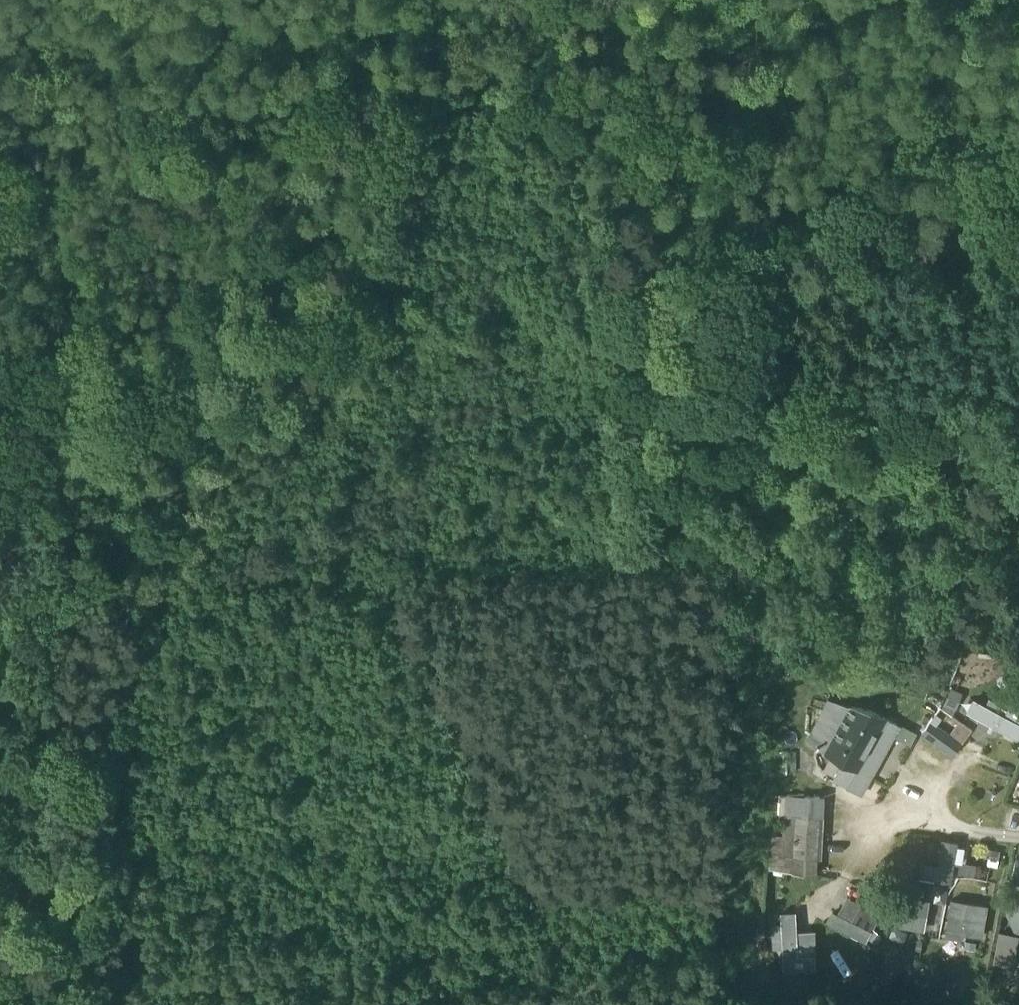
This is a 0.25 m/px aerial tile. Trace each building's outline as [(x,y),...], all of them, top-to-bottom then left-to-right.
[(945,703),(955,707),(961,692),(951,688),(945,703)] [(966,709),(1016,736),(1018,730),(1018,696),(1015,694),(1005,713),(973,696),(966,709)] [(827,702),(811,697),(808,706),(823,710),(827,702)] [(850,709),(828,701),(827,702),(823,710),(806,743),(842,762),(834,777),(847,784),(845,788),(861,796),(893,737),(899,726),(869,710),(851,707),(850,709)] [(799,708),(784,708),(779,773),(777,773),(776,791),(793,793),(799,708)] [(936,715),(930,722),(936,726),(941,719),(936,715)] [(948,735),(962,745),(972,731),(958,721),(948,735)] [(936,726),(930,722),(922,733),(953,756),(962,745),(948,735),(936,726)] [(916,735),(899,726),(893,737),(910,746),(916,735)] [(819,797),(786,796),(782,854),(816,859),(819,797)] [(938,838),(934,880),(953,882),(957,840),(938,838)] [(816,859),(782,854),(781,872),(815,877),(816,859)] [(926,937),(932,904),(904,899),(898,932),(926,937)] [(864,943),(878,916),(848,901),(834,927),(864,943)] [(946,938),(981,944),(987,909),(952,903),(946,938)] [(1015,935),(1018,933),(1018,906),(1005,912),(1015,935)] [(768,938),(779,938),(779,915),(769,915),(768,938)] [(795,916),(781,917),(785,981),(818,979),(815,935),(797,936),(795,916)]
